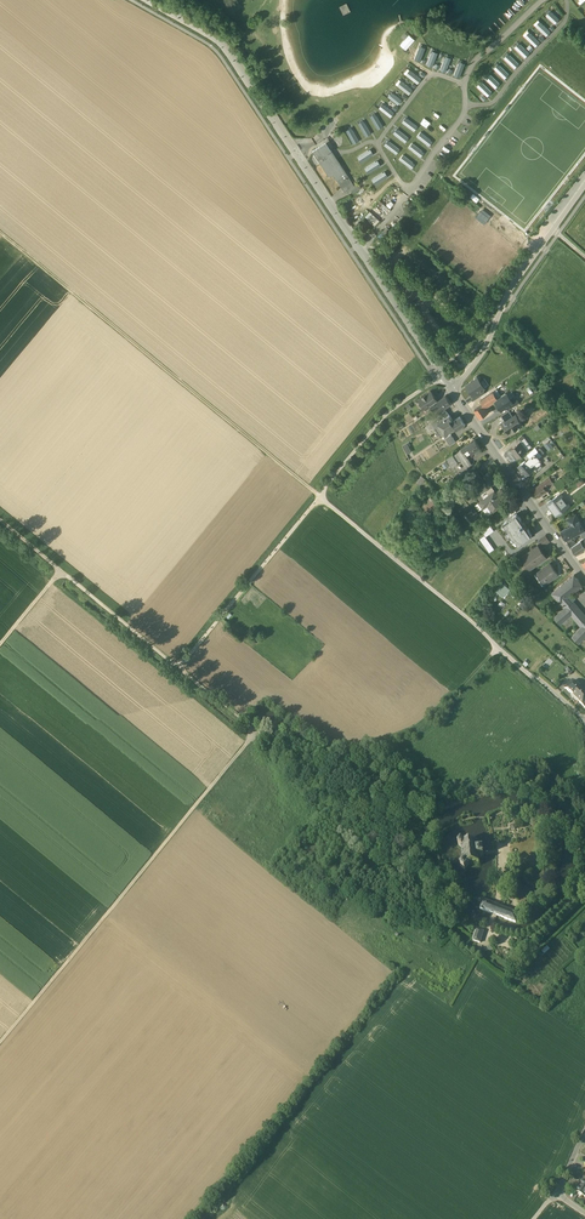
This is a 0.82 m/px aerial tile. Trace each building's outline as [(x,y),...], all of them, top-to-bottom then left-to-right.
[(559,19),(550,10),(545,15),(555,24),(559,19)] [(551,31),(541,22),(537,27),(546,36),(551,31)] [(540,42),(530,33),(526,37),(535,46),(540,42)] [(409,35),(400,44),(406,50),(414,40),(409,35)] [(529,53),(520,44),(515,48),(525,57),(529,53)] [(412,45),(408,51),(412,54),(416,49),(412,45)] [(431,53),(426,65),(432,67),(437,55),(431,53)] [(519,63),(509,54),(505,59),(515,68),(519,63)] [(444,57),(440,70),(446,72),(450,59),(444,57)] [(458,63),(454,75),(460,77),(464,65),(458,63)] [(509,74),(500,65),(495,69),(505,78),(509,74)] [(407,75),(417,83),(421,78),(410,70),(407,75)] [(500,83),(490,74),(486,79),(496,88),(500,83)] [(398,86),(409,94),(412,89),(402,81),(398,86)] [(492,91),(482,82),(478,87),(487,96),(492,91)] [(387,97),(398,105),(402,100),(391,92),(387,97)] [(380,109),(391,117),(395,112),(384,104),(380,109)] [(371,117),(378,129),(383,125),(376,114),(371,117)] [(402,122),(412,130),(416,125),(406,117),(402,122)] [(359,124),(365,136),(371,132),(364,121),(359,124)] [(434,124),(430,129),(435,134),(439,128),(434,124)] [(392,132),(403,140),(406,135),(396,127),(392,132)] [(347,131),(353,143),(359,140),(352,128),(347,131)] [(417,136),(427,144),(431,139),(421,131),(417,136)] [(383,144),(394,152),(398,147),(387,139),(383,144)] [(325,142),(312,150),(318,159),(322,156),(325,161),(328,159),(325,154),(331,150),(325,142)] [(408,148),(419,156),(422,151),(412,143),(408,148)] [(363,161),(374,154),(371,149),(360,156),(363,161)] [(349,178),(331,150),(325,154),(328,159),(325,161),(322,156),(318,159),(328,176),(332,173),(341,187),(351,181),(349,178)] [(399,159),(409,167),(413,162),(403,154),(399,159)] [(371,172),(382,165),(378,160),(367,167),(371,172)] [(378,183),(389,176),(386,171),(374,178),(378,183)] [(351,181),(341,187),(344,191),(354,185),(351,181)] [(498,225),(516,240),(520,235),(516,232),(515,233),(500,221),(498,225)] [(477,375),(475,377),(474,379),(467,384),(473,394),(482,388),(484,387),(480,380),(480,378),(479,376),(477,375)] [(482,388),(473,394),(471,395),(474,399),(485,392),(482,388)] [(431,390),(419,398),(426,408),(430,405),(438,400),(431,390)] [(493,391),(485,396),(490,404),(496,400),(498,398),(493,391)] [(498,398),(496,400),(498,402),(497,405),(500,406),(502,409),(509,404),(513,401),(511,398),(507,392),(498,398)] [(446,394),(438,400),(441,404),(443,408),(445,407),(451,402),(446,394)] [(483,403),(475,409),(480,417),(488,411),(486,407),(490,404),(485,396),(480,399),(483,403)] [(517,398),(513,401),(509,404),(511,407),(520,402),(517,398)] [(438,400),(430,405),(433,409),(441,404),(438,400)] [(433,409),(438,417),(448,411),(445,407),(443,408),(441,404),(433,409)] [(509,408),(501,413),(505,420),(513,415),(509,408)] [(505,420),(503,421),(506,425),(506,426),(509,430),(512,428),(513,430),(518,426),(517,425),(522,422),(519,417),(516,413),(513,415),(505,420)] [(451,415),(439,422),(442,427),(454,419),(451,415)] [(454,419),(442,427),(445,432),(455,426),(457,429),(465,424),(460,415),(454,419)] [(438,419),(430,424),(432,428),(437,425),(436,424),(440,421),(438,419)] [(451,433),(446,437),(450,444),(456,440),(451,433)] [(531,445),(525,436),(520,440),(527,448),(531,445)] [(475,438),(467,443),(461,448),(464,451),(470,447),(473,451),(481,446),(475,438)] [(549,447),(554,444),(549,438),(544,441),(549,447)] [(513,445),(511,447),(518,455),(527,448),(520,440),(519,441),(513,445)] [(408,442),(403,444),(407,453),(412,450),(408,442)] [(535,446),(527,452),(530,455),(528,457),(534,465),(535,466),(541,460),(538,456),(542,453),(535,446)] [(461,448),(456,451),(466,466),(472,463),(464,451),(461,448)] [(452,453),(446,457),(452,465),(458,461),(452,453)] [(528,456),(519,464),(523,468),(526,472),(534,465),(528,457),(528,456)] [(490,470),(485,474),(489,479),(490,481),(495,477),(490,470)] [(422,484),(427,477),(422,474),(417,481),(422,484)] [(550,474),(534,486),(539,494),(548,488),(545,485),(554,479),(550,474)] [(489,479),(472,491),(482,504),(479,499),(489,492),(487,488),(492,484),(490,481),(489,479)] [(492,484),(487,488),(489,492),(495,488),(492,484)] [(489,492),(479,499),(482,504),(483,505),(488,502),(493,509),(503,502),(498,495),(499,494),(495,488),(489,492)] [(561,491),(548,501),(556,512),(563,508),(563,507),(570,502),(561,491)] [(506,508),(509,514),(517,510),(514,504),(506,508)] [(473,520),(482,514),(477,505),(467,511),(473,520)] [(516,512),(504,521),(508,527),(507,528),(513,537),(514,536),(518,542),(531,533),(529,530),(530,529),(526,524),(524,525),(522,521),(523,521),(520,515),(519,516),(516,512)] [(576,512),(567,517),(570,523),(562,528),(567,536),(584,527),(580,518),(576,512)] [(491,523),(483,529),(486,534),(494,528),(491,523)] [(486,532),(480,536),(490,550),(495,546),(486,532)] [(545,544),(551,538),(546,532),(539,538),(545,544)] [(572,544),(577,551),(584,545),(584,544),(581,538),(576,541),(572,544)] [(538,543),(522,554),(526,560),(529,559),(533,564),(546,555),(542,550),(543,548),(541,548),(538,543)] [(550,561),(537,570),(545,581),(558,572),(550,561)] [(574,573),(552,590),(565,605),(572,599),(568,594),(582,582),(574,573)] [(504,579),(496,587),(504,595),(512,587),(504,579)] [(573,598),(572,599),(565,605),(554,615),(560,621),(571,612),(582,625),(572,634),(579,641),(584,634),(584,612),(573,598)] [(573,683),(565,691),(573,699),(580,691),(573,683)] [(573,699),(578,704),(584,696),(584,695),(580,691),(573,699)] [(477,844),(466,845),(462,842),(458,846),(462,849),(464,863),(461,867),(465,870),(468,866),(479,865),(479,859),(480,859),(482,857),(484,857),(483,851),(481,851),(480,850),(478,852),(477,844)] [(497,907),(483,901),(480,909),(494,915),(516,924),(518,919),(519,917),(519,915),(497,907)] [(484,932),(477,930),(473,941),(480,944),(484,932)] [(550,950),(547,947),(541,952),(544,955),(550,950)] [(523,979),(516,973),(507,983),(514,989),(523,979)] [(567,983),(563,978),(556,985),(560,989),(567,983)] [(576,1193),(579,1195),(578,1196),(582,1198),(583,1197),(584,1198),(584,1182),(584,1181),(576,1193)] [(219,1209),(225,1212),(229,1202),(224,1200),(219,1209)]
